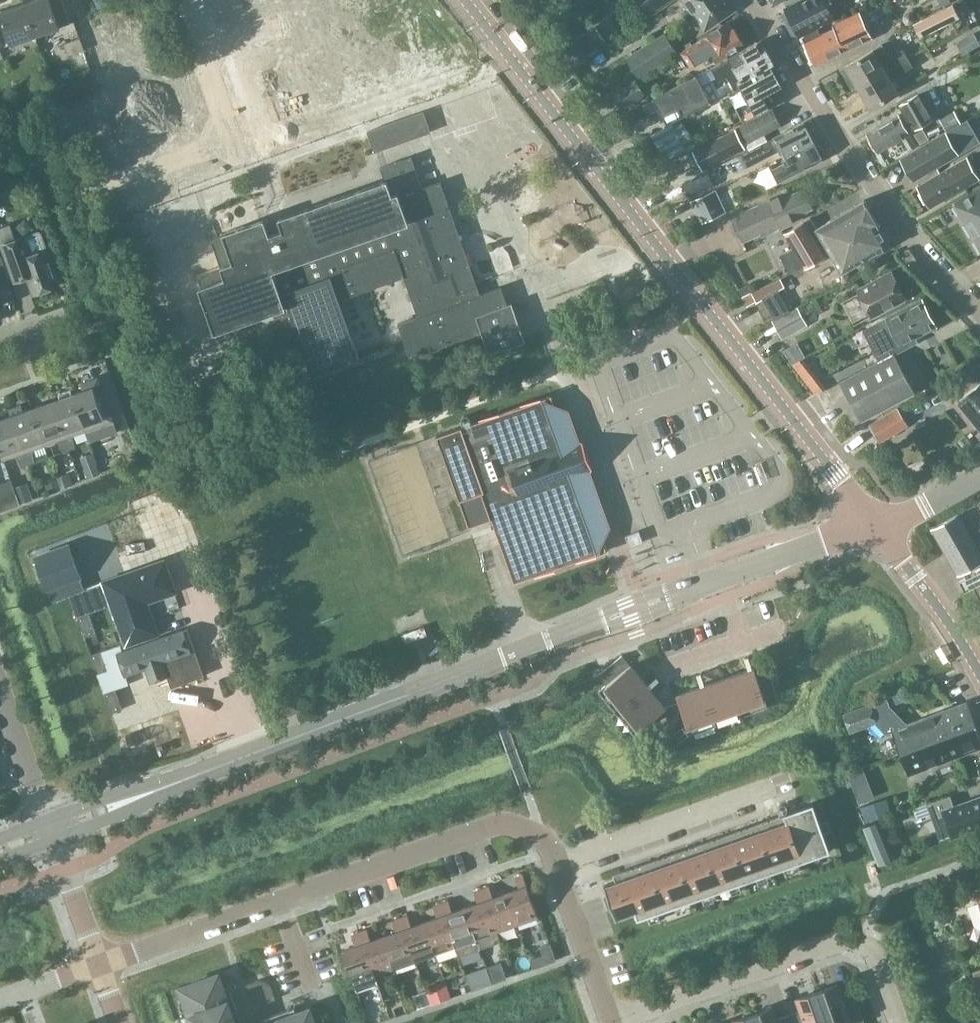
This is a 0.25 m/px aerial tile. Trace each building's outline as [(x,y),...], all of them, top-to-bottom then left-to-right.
[(36,36),(71,24),(62,0),(31,0),(24,2),(36,36)] [(210,10),(240,0),(206,0),(210,10)] [(310,8),(331,0),(307,0),(310,8)] [(735,9),(729,0),(684,0),(689,7),(683,11),(691,22),(697,18),(706,31),(735,9)] [(822,0),(800,0),(785,7),(803,43),(820,35),(817,29),(832,21),(827,9),(834,6),(831,0),(824,0),(823,1),(822,0)] [(0,11),(0,47),(0,48),(36,36),(24,2),(0,11)] [(416,3),(380,16),(387,36),(423,23),(416,3)] [(918,38),(944,25),(958,18),(952,5),(937,12),(912,26),(918,38)] [(816,65),(872,38),(860,14),(832,27),(834,31),(806,44),(816,65)] [(717,61),(743,44),(729,21),(695,43),(683,51),(691,66),(712,53),(717,61)] [(638,76),(676,52),(664,33),(652,41),(640,22),(616,39),(627,57),(626,58),(638,76)] [(423,23),(387,36),(394,56),(430,43),(423,23)] [(605,40),(596,27),(576,40),(585,54),(605,40)] [(956,43),(963,55),(979,45),(979,44),(974,33),(956,43)] [(79,38),(64,43),(68,56),(83,51),(79,38)] [(761,41),(711,67),(718,81),(727,76),(734,90),(729,93),(742,120),(775,103),(770,92),(782,85),(770,65),(774,63),(761,41)] [(394,56),(388,58),(393,73),(400,71),(405,86),(441,74),(430,43),(394,56)] [(269,45),(233,58),(247,99),(283,86),(269,45)] [(853,79),(858,87),(907,58),(903,50),(888,58),(881,45),(845,65),(846,66),(841,69),(848,82),(853,79)] [(907,58),(858,87),(870,108),(897,93),(890,80),(912,67),(907,58)] [(380,61),(261,103),(274,140),(394,98),(380,61)] [(668,125),(710,103),(696,75),(654,97),(668,125)] [(622,110),(646,95),(636,79),(612,95),(622,110)] [(920,145),(929,140),(921,125),(931,120),(918,95),(900,105),(914,129),(912,130),(920,145)] [(749,142),(781,125),(772,109),(740,126),(749,142)] [(374,152),(430,132),(424,111),(366,131),(374,152)] [(954,111),(939,119),(946,131),(961,123),(954,111)] [(898,115),(867,132),(878,152),(901,139),(908,150),(916,146),(909,134),(898,115)] [(944,133),(901,158),(914,179),(973,144),(967,120),(944,133)] [(783,156),(813,141),(804,123),(742,154),(748,166),(780,150),(783,156)] [(702,169),(711,165),(744,149),(734,130),(692,150),(702,169)] [(813,141),(783,156),(786,162),(780,166),(786,178),(822,160),(813,141)] [(742,154),(738,156),(744,169),(748,166),(742,154)] [(220,266),(197,275),(201,287),(199,287),(214,330),(271,310),(291,366),(307,361),(312,375),(359,358),(338,299),(403,275),(418,316),(398,323),(410,358),(411,357),(483,332),(487,344),(490,353),(526,341),(525,337),(524,337),(523,333),(513,303),(508,304),(502,287),(481,294),(478,286),(478,285),(447,197),(442,181),(427,186),(422,188),(411,156),(380,167),(386,182),(333,201),(279,220),(283,229),(269,234),(263,219),(223,233),(223,235),(211,240),(220,266)] [(930,207),(979,178),(967,157),(917,186),(930,207)] [(712,184),(706,170),(681,183),(687,196),(712,184)] [(968,229),(979,249),(979,188),(953,203),(968,229)] [(715,190),(690,201),(700,223),(725,212),(715,190)] [(769,200),(732,216),(743,240),(760,232),(762,236),(780,228),(793,222),(791,218),(812,208),(804,190),(780,201),(778,197),(769,201),(769,200)] [(802,224),(786,234),(807,269),(814,264),(820,261),(831,254),(842,273),(889,245),(888,243),(890,239),(865,200),(817,228),(811,219),(802,224)] [(0,226),(0,240),(2,244),(1,244),(9,268),(22,264),(27,278),(33,294),(59,285),(46,249),(40,232),(38,231),(17,239),(16,236),(11,222),(0,226)] [(9,279),(0,256),(0,282),(9,279)] [(871,316),(905,298),(891,272),(857,290),(871,316)] [(744,295),(741,297),(744,304),(746,306),(754,302),(785,286),(780,278),(744,295)] [(910,346),(907,341),(935,326),(921,300),(863,331),(879,361),(841,381),(861,420),(914,392),(894,354),(910,346)] [(797,306),(772,319),(782,338),(807,325),(797,306)] [(73,395),(85,430),(113,421),(97,377),(79,383),(82,391),(73,395)] [(957,404),(979,432),(979,385),(957,404)] [(551,394),(437,435),(469,526),(472,525),(492,518),(514,582),(606,549),(575,463),(579,462),(573,446),(570,447),(551,394)] [(73,435),(85,430),(73,395),(52,402),(69,449),(75,447),(73,435)] [(62,452),(69,449),(52,402),(32,409),(44,445),(56,441),(62,452)] [(21,404),(9,409),(11,416),(28,464),(34,462),(32,449),(44,445),(32,409),(24,412),(21,404)] [(880,443),(908,426),(897,408),(869,425),(880,443)] [(0,420),(0,449),(4,459),(16,455),(22,466),(28,464),(11,416),(0,420)] [(110,450),(96,455),(102,472),(117,466),(110,450)] [(93,452),(79,458),(87,478),(100,473),(93,452)] [(68,473),(56,478),(60,490),(72,485),(68,473)] [(56,477),(46,480),(50,493),(60,490),(56,478),(56,477)] [(20,502),(17,495),(11,480),(0,484),(0,509),(20,502)] [(30,490),(17,495),(20,502),(20,504),(34,500),(30,490)] [(979,561),(979,553),(958,514),(932,529),(958,574),(979,561)] [(629,546),(643,541),(639,530),(626,535),(629,546)] [(67,545),(36,556),(47,588),(79,577),(67,545)] [(161,557),(65,590),(86,652),(183,619),(161,557)] [(959,582),(964,592),(972,588),(979,584),(979,571),(972,575),(959,582)] [(183,619),(86,652),(107,714),(205,680),(183,619)] [(622,655),(598,675),(606,684),(630,665),(622,655)] [(630,665),(606,684),(599,690),(610,705),(642,679),(630,664),(630,665)] [(764,697),(776,693),(766,664),(754,668),(764,697)] [(728,676),(742,715),(767,706),(764,697),(754,668),(754,667),(728,676)] [(702,685),(716,724),(742,715),(728,676),(702,685)] [(642,679),(610,705),(622,719),(653,693),(642,679)] [(205,680),(107,714),(126,772),(218,737),(219,723),(205,680)] [(679,702),(683,714),(690,733),(716,724),(702,685),(676,695),(679,702)] [(653,693),(622,719),(634,733),(662,710),(665,708),(665,707),(653,693)] [(885,699),(870,705),(877,723),(886,732),(892,730),(900,752),(974,724),(966,702),(905,725),(904,721),(887,704),(885,699)] [(665,708),(662,710),(669,719),(683,714),(679,702),(665,707),(665,708)] [(849,733),(877,723),(870,705),(843,714),(849,733)] [(900,752),(908,774),(979,748),(979,739),(974,724),(900,752)] [(853,787),(867,781),(862,767),(847,772),(853,787)] [(941,841),(979,827),(979,797),(955,806),(950,794),(926,802),(941,841)] [(889,813),(884,798),(858,807),(863,822),(889,813)] [(808,805),(621,871),(623,878),(635,912),(637,919),(825,852),(830,851),(813,803),(808,805)] [(878,820),(862,826),(869,843),(884,836),(878,820)] [(506,893),(517,924),(538,917),(523,874),(515,877),(519,888),(506,893)] [(623,878),(604,885),(616,919),(635,912),(623,878)] [(517,924),(506,893),(493,897),(489,886),(481,889),(496,931),(517,924)] [(500,941),(496,931),(481,889),(474,892),(478,903),(465,907),(479,948),(500,941)] [(479,948),(465,907),(452,912),(448,901),(441,903),(456,946),(459,956),(479,948)] [(435,953),(456,946),(441,903),(433,906),(437,917),(424,922),(435,953)] [(932,916),(931,921),(935,926),(940,926),(944,923),(944,918),(941,914),(936,913),(932,916)] [(435,953),(424,922),(411,926),(407,915),(400,918),(415,960),(435,953)] [(394,967),(415,960),(400,918),(392,921),(396,931),(383,936),(394,967)] [(364,922),(357,924),(359,932),(367,930),(364,922)] [(394,967),(383,936),(371,941),(367,930),(359,932),(374,974),(375,974),(394,967)] [(376,979),(375,974),(374,974),(359,932),(352,935),(356,946),(342,951),(356,991),(377,983),(376,979)] [(543,955),(529,959),(533,968),(546,964),(543,955)] [(972,971),(979,992),(979,968),(972,971)] [(503,970),(490,975),(493,982),(506,978),(503,970)] [(190,1014),(233,999),(230,990),(224,992),(218,974),(180,987),(190,1014)] [(476,978),(468,981),(469,985),(471,990),(479,987),(476,978)] [(262,1003),(275,999),(270,984),(259,979),(244,984),(249,998),(262,1003)] [(864,1022),(853,991),(842,995),(838,984),(817,991),(828,1022),(864,1022)] [(469,985),(461,988),(463,993),(471,990),(469,985)] [(447,986),(427,993),(431,1004),(451,997),(447,986)] [(426,991),(412,996),(417,1009),(430,1004),(426,991)] [(817,991),(796,999),(800,1010),(789,1014),(792,1022),(828,1022),(817,991)] [(190,1014),(193,1022),(235,1022),(232,1014),(238,1012),(233,999),(190,1014)] [(789,1014),(778,1018),(774,1007),(753,1014),(756,1022),(792,1022),(789,1014)] [(284,1022),(314,1022),(309,1008),(291,1015),(289,1009),(280,1012),(284,1022)] [(280,1012),(271,1015),(273,1021),(267,1022),(284,1022),(280,1012)] [(753,1014),(732,1021),(732,1022),(756,1022),(753,1014)]
